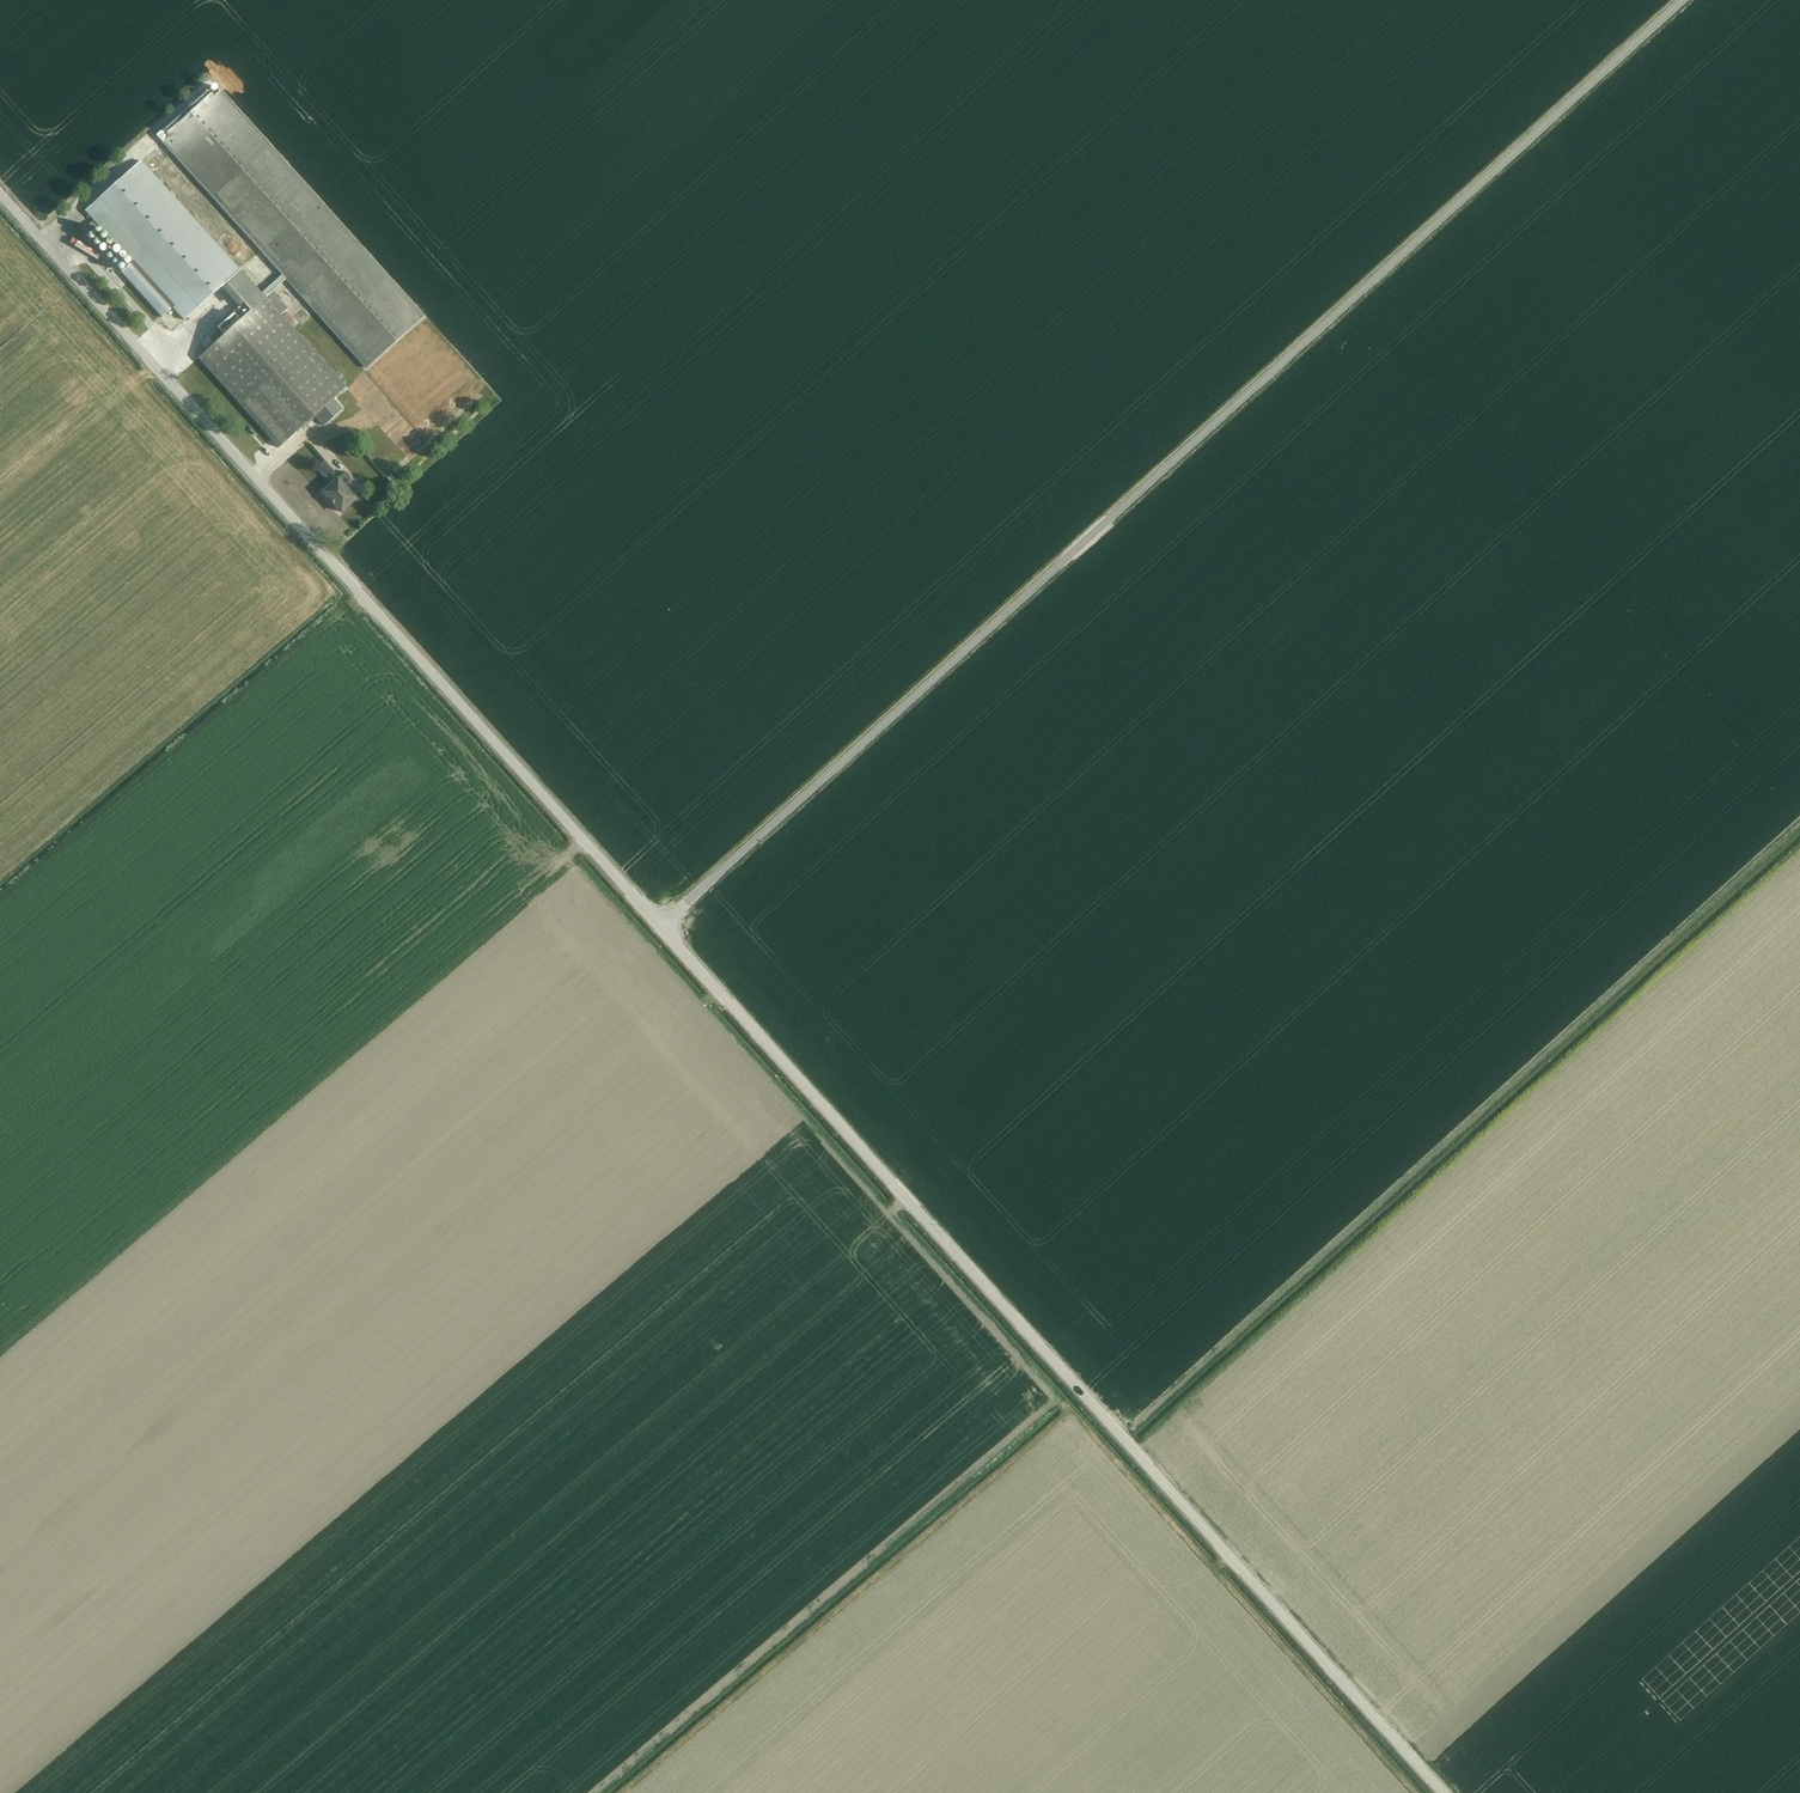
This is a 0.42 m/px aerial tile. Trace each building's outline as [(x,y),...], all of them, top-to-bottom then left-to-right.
[(143,161),(87,210),(134,262),(123,272),(164,317),(174,307),(183,316),(234,270),(236,272),(239,275),(228,285),(245,303),(224,322),(217,328),(224,336),(200,358),(207,366),(205,368),(208,372),(211,370),(281,448),(316,417),(324,426),(343,410),(342,409),(348,403),(340,395),(348,388),(346,386),(350,382),(342,373),(337,377),(283,316),(282,315),(289,309),(273,292),(288,280),(369,369),(425,318),(270,146),(219,90),(214,95),(208,88),(157,135),(163,141),(214,197),(283,274),(262,293),(143,161)] [(352,477),(347,472),(325,493),(332,500),(331,501),(335,505),(336,505),(342,512),(346,509),(349,509),(353,506),(353,503),(357,499),(343,485),(352,477)]
